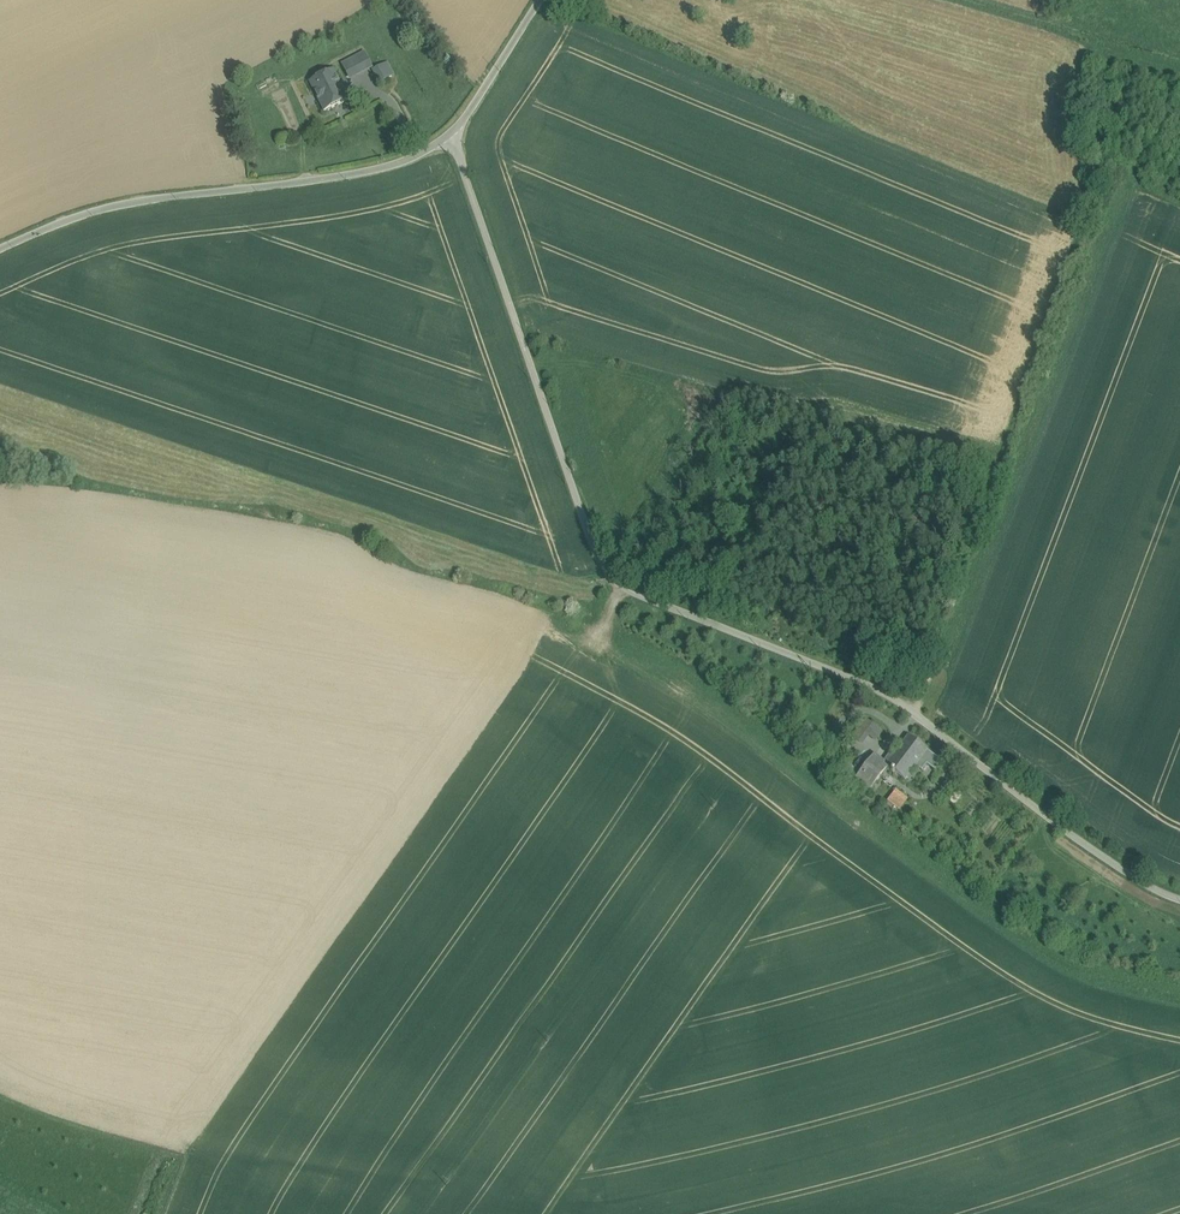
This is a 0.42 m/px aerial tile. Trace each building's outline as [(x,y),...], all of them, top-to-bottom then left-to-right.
[(345,65),(351,78),(363,72),(356,59),(345,65)] [(345,65),(338,68),(345,81),(351,78),(345,65)] [(340,84),(345,81),(338,68),(334,72),(340,84)] [(377,71),(366,77),(372,88),(383,82),(377,71)] [(334,72),(311,83),(325,112),(348,100),(340,84),(334,72)] [(854,738),(860,743),(869,735),(875,740),(882,732),(866,720),(854,738)] [(884,763),(883,764),(888,768),(893,771),(892,772),(894,774),(895,773),(905,781),(916,767),(928,751),(909,737),(896,754),(893,751),(884,763)] [(942,762),(928,751),(916,767),(922,771),(927,765),(935,771),(942,762)] [(871,790),(888,768),(883,764),(884,763),(875,755),(856,778),(871,790)] [(888,802),(895,807),(904,796),(896,790),(888,802)] [(904,796),(895,807),(899,811),(908,799),(904,796)]
